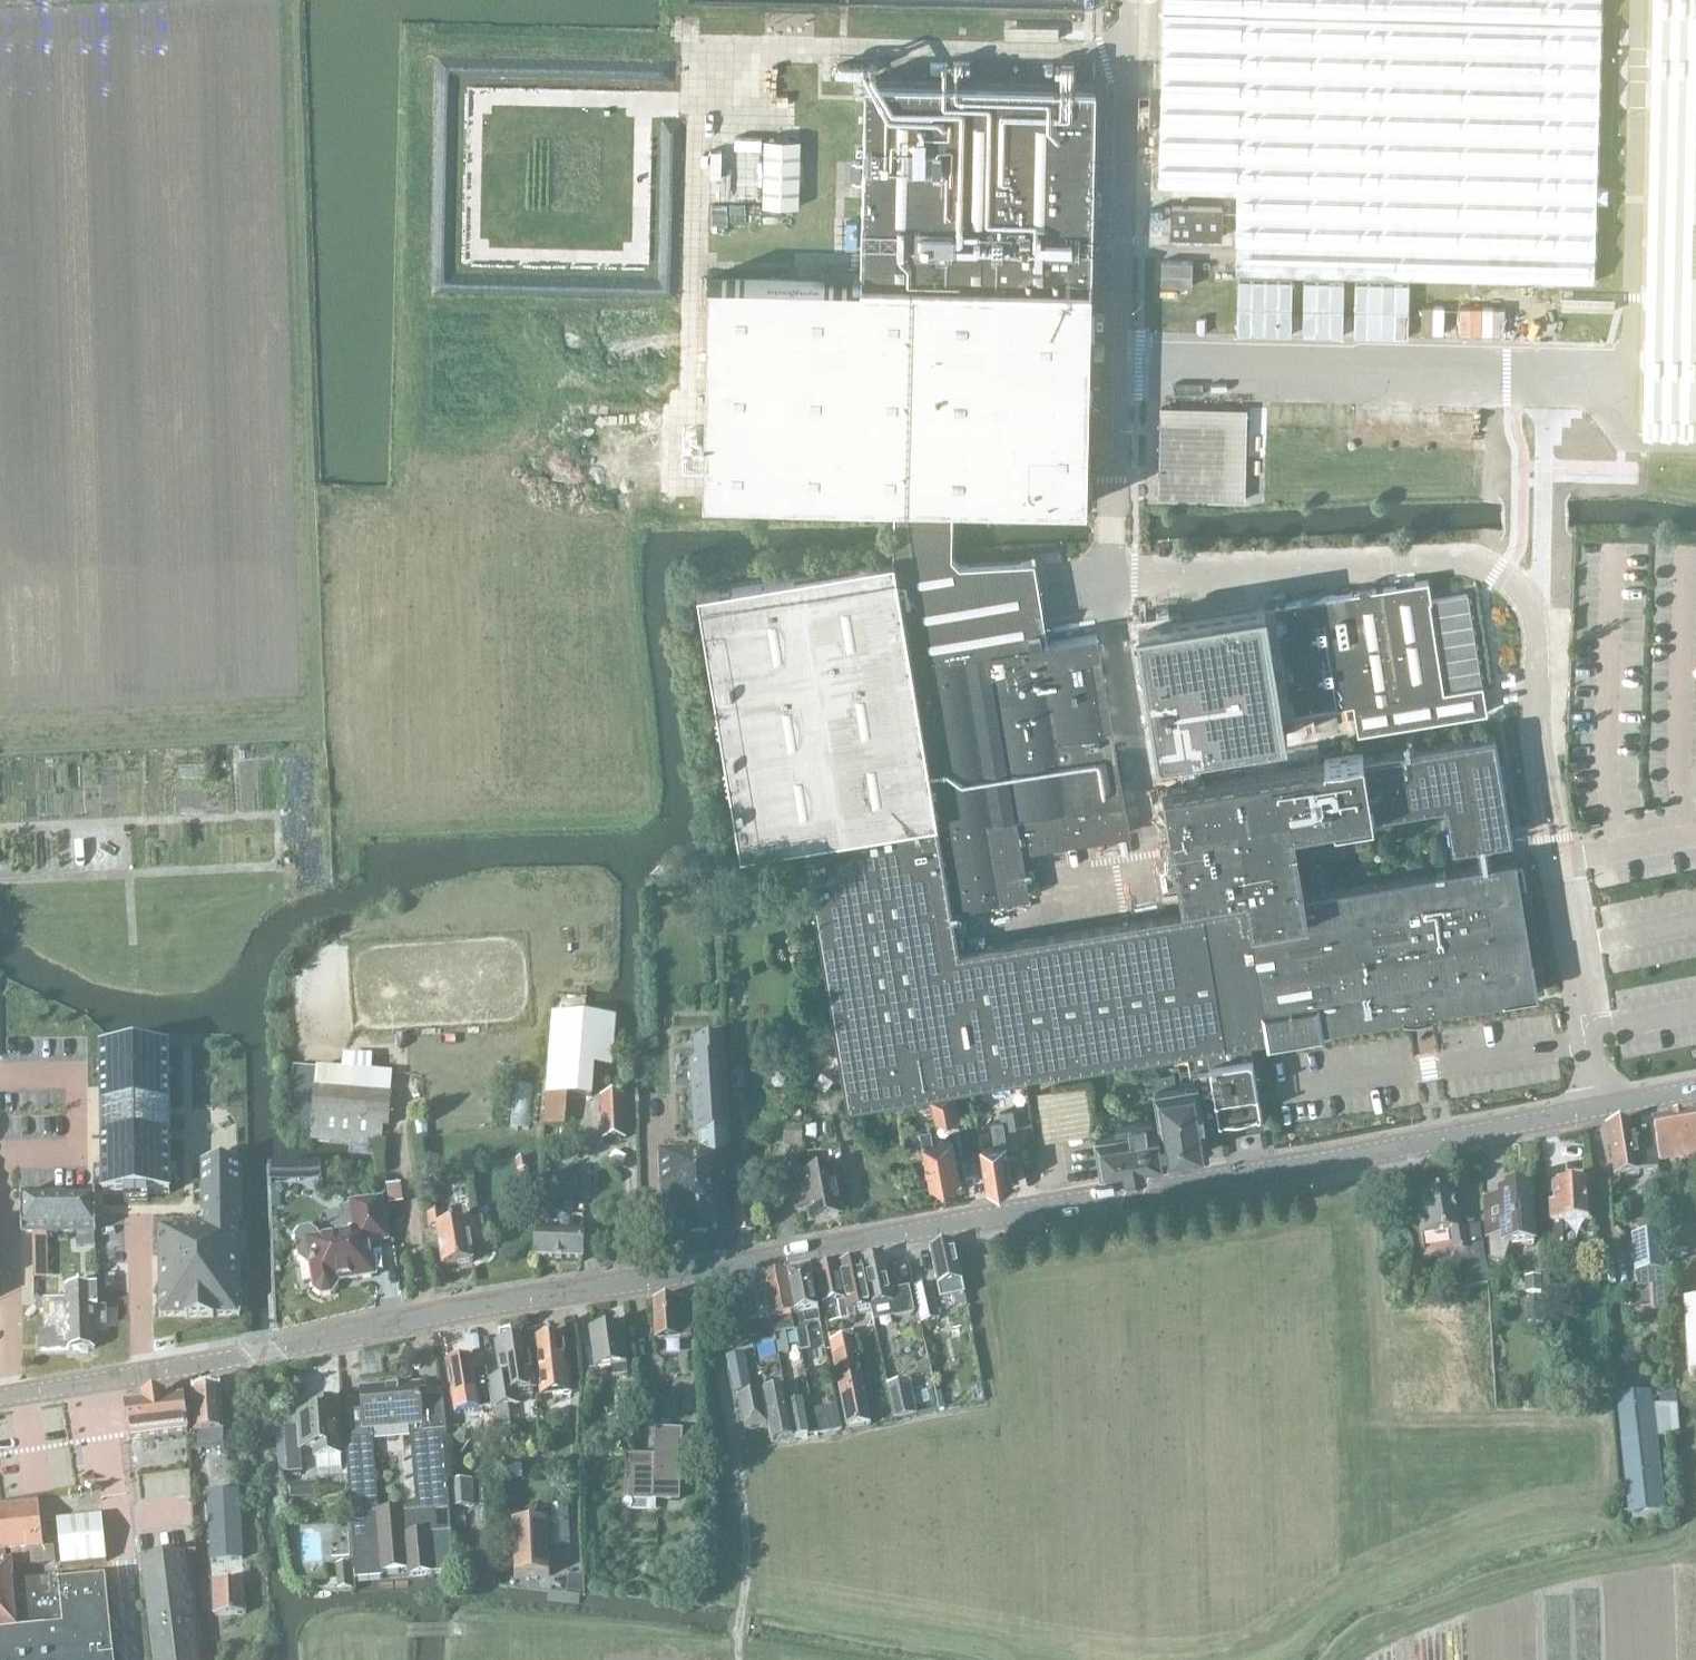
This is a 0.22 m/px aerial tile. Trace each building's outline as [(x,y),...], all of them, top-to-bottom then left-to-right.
[(1163,11),(1158,183),(1237,185),(1235,242),(1237,242),(1236,270),(1594,280),(1596,202),(1607,202),(1608,188),(1597,188),(1602,0),(1163,0),(1163,11)] [(1648,163),(1642,430),(1695,431),(1695,0),(1652,0),(1648,163)] [(525,72),(518,491),(703,495),(708,278),(860,281),(865,80),(525,72)] [(708,278),(703,495),(894,499),(952,500),(1087,503),(1096,85),(865,80),(860,281),(708,278)] [(1222,207),(1172,206),(1171,235),(1221,237),(1222,207)] [(1162,260),(1162,284),(1192,285),(1193,261),(1162,260)] [(1182,360),(1182,334),(1167,334),(1167,360),(1182,360)] [(1307,392),(1307,476),(1463,477),(1463,392),(1307,392)] [(952,555),(952,500),(894,499),(895,555),(697,588),(741,851),(805,841),(849,1104),(1027,1075),(1026,1073),(1055,1069),(1055,1070),(1191,1048),(1194,1067),(1153,1074),(1161,1123),(1154,1124),(1153,1119),(1150,1117),(1115,1123),(1116,1130),(1095,1133),(1101,1169),(1124,1165),(1125,1169),(1147,1166),(1146,1162),(1168,1159),(1167,1157),(1209,1151),(1205,1132),(1221,1130),(1221,1132),(1263,1125),(1252,1055),(1249,1040),(1249,1038),(1268,1035),(1269,1041),(1324,1032),(1323,1026),(1405,1013),(1406,1020),(1410,1019),(1430,1016),(1433,1015),(1434,1015),(1433,1008),(1537,992),(1520,887),(1524,881),(1523,871),(1517,866),(1515,859),(1491,863),(1487,841),(1513,837),(1496,733),(1364,755),(1364,751),(1324,758),(1325,761),(1204,781),(1204,780),(1202,780),(1200,768),(1197,768),(1191,729),(1190,729),(1180,730),(1179,730),(1185,770),(1182,770),(1184,783),(1181,783),(1182,784),(1165,787),(1183,898),(1248,888),(1251,903),(1186,913),(959,950),(951,900),(976,902),(997,899),(1028,894),(1021,850),(1129,832),(1125,806),(1122,806),(1121,802),(1124,801),(1097,633),(1048,640),(1035,560),(960,563),(952,555)] [(1263,606),(1139,626),(1158,734),(1179,730),(1180,730),(1190,729),(1191,729),(1281,714),(1281,715),(1353,703),(1358,732),(1487,711),(1483,683),(1482,683),(1468,593),(1431,599),(1428,579),(1384,586),(1263,605),(1263,606)] [(1316,729),(1338,725),(1336,714),(1314,718),(1316,729)] [(1086,840),(1087,850),(1120,847),(1119,837),(1086,840)] [(552,1014),(544,1125),(564,1127),(567,1096),(592,1098),(594,1067),(612,1068),(616,1019),(552,1014)] [(660,1151),(663,1239),(734,1236),(730,1148),(731,1148),(725,1038),(693,1040),(694,1061),(689,1062),(693,1136),(698,1136),(699,1150),(660,1151)] [(123,1052),(101,1052),(102,1104),(103,1195),(124,1194),(148,1194),(170,1194),(168,1051),(146,1051),(146,1050),(144,1050),(144,1051),(125,1052),(125,1051),(123,1051),(123,1052)] [(1058,1130),(1092,1128),(1091,1099),(1078,1100),(1077,1087),(1056,1088),(1058,1130)] [(391,1094),(315,1088),(312,1120),(388,1126),(391,1094)] [(936,1120),(959,1116),(955,1094),(933,1098),(936,1120)] [(1012,1184),(1010,1166),(1014,1165),(1013,1155),(1008,1156),(1006,1144),(1004,1129),(1015,1127),(1012,1110),(1000,1112),(1002,1121),(992,1122),(996,1145),(982,1147),(988,1187),(1012,1184)] [(1695,1155),(1695,1111),(1652,1119),(1659,1161),(1695,1155)] [(602,1114),(603,1139),(623,1138),(622,1114),(602,1114)] [(1615,1176),(1658,1169),(1649,1119),(1632,1122),(1607,1126),(1615,1176)] [(921,1130),(923,1145),(934,1143),(932,1128),(921,1130)] [(956,1181),(960,1180),(952,1139),(934,1143),(923,1145),(931,1186),(943,1183),(946,1185),(954,1184),(956,1181)] [(736,1232),(755,1232),(754,1203),(752,1203),(750,1160),(734,1161),(736,1204),(735,1204),(736,1232)] [(239,1313),(238,1226),(237,1226),(237,1215),(240,1215),(239,1161),(202,1162),(202,1215),(205,1215),(205,1226),(159,1227),(160,1314),(159,1314),(159,1317),(162,1317),(162,1316),(185,1316),(185,1318),(188,1318),(188,1317),(211,1317),(214,1317),(213,1315),(237,1315),(237,1316),(239,1316),(239,1313)] [(834,1169),(812,1173),(801,1175),(801,1179),(791,1181),(796,1210),(807,1208),(810,1221),(843,1215),(834,1169)] [(1554,1186),(1548,1186),(1549,1194),(1554,1194),(1555,1206),(1550,1206),(1552,1237),(1548,1238),(1549,1252),(1563,1251),(1561,1223),(1590,1222),(1588,1183),(1583,1184),(1580,1180),(1573,1180),(1570,1184),(1554,1185),(1554,1186)] [(1536,1246),(1533,1190),(1525,1190),(1525,1187),(1504,1188),(1504,1192),(1497,1192),(1497,1198),(1483,1199),(1485,1240),(1488,1240),(1489,1261),(1504,1266),(1510,1247),(1536,1246)] [(1453,1191),(1422,1196),(1426,1219),(1419,1220),(1422,1237),(1451,1232),(1460,1289),(1488,1283),(1479,1227),(1459,1230),(1453,1191)] [(94,1233),(94,1196),(21,1197),(21,1234),(94,1233)] [(369,1243),(387,1240),(380,1201),(351,1205),(351,1208),(347,1208),(351,1234),(331,1237),(318,1239),(317,1238),(317,1234),(310,1228),(301,1230),(296,1237),(297,1241),(299,1253),(299,1257),(306,1263),(311,1262),(314,1283),(315,1289),(322,1294),(331,1293),(336,1286),(335,1281),(358,1278),(358,1277),(374,1275),(369,1243)] [(482,1219),(444,1225),(442,1213),(428,1216),(430,1229),(436,1228),(443,1267),(473,1262),(470,1242),(486,1239),(482,1219)] [(583,1218),(535,1216),(535,1258),(582,1259),(583,1218)] [(1660,1233),(1632,1236),(1635,1274),(1663,1271),(1660,1233)] [(953,1242),(930,1246),(941,1300),(964,1295),(953,1246),(953,1242)] [(891,1292),(884,1255),(861,1260),(872,1315),(873,1322),(894,1318),(913,1315),(908,1289),(891,1292)] [(849,1319),(872,1315),(861,1260),(838,1264),(849,1319)] [(841,1321),(849,1319),(838,1264),(815,1269),(822,1306),(837,1303),(841,1321)] [(787,1274),(798,1332),(797,1332),(801,1352),(811,1350),(807,1330),(810,1324),(820,1322),(819,1312),(810,1270),(787,1274)] [(1526,1273),(1523,1288),(1540,1291),(1542,1276),(1526,1273)] [(785,1334),(797,1332),(798,1332),(787,1274),(763,1279),(776,1344),(778,1355),(789,1353),(785,1334)] [(752,1349),(776,1344),(763,1279),(739,1283),(752,1349)] [(938,1319),(931,1284),(913,1287),(921,1323),(938,1319)] [(81,1352),(88,1352),(91,1349),(95,1348),(94,1326),(106,1326),(106,1308),(98,1308),(97,1288),(65,1289),(66,1301),(41,1302),(41,1311),(45,1311),(46,1334),(41,1334),(41,1350),(67,1349),(78,1349),(81,1352)] [(691,1337),(688,1297),(654,1299),(655,1339),(691,1337)] [(1684,1299),(1690,1388),(1695,1388),(1695,1299),(1684,1299)] [(619,1348),(616,1328),(590,1332),(595,1369),(612,1367),(613,1377),(627,1375),(624,1347),(619,1348)] [(566,1368),(562,1335),(534,1339),(541,1396),(554,1395),(571,1393),(568,1368),(566,1368)] [(350,1338),(334,1339),(338,1411),(354,1410),(350,1338)] [(518,1397),(533,1395),(532,1388),(535,1388),(527,1339),(497,1344),(502,1380),(489,1382),(491,1393),(499,1448),(515,1445),(509,1406),(520,1404),(518,1397)] [(854,1339),(830,1344),(847,1429),(871,1425),(854,1339)] [(726,1357),(733,1395),(751,1392),(744,1353),(726,1357)] [(453,1412),(467,1410),(465,1397),(478,1396),(474,1374),(472,1360),(446,1364),(453,1412)] [(487,1371),(474,1374),(478,1396),(491,1393),(487,1371)] [(910,1380),(886,1385),(893,1420),(917,1415),(910,1380)] [(369,1437),(369,1438),(345,1440),(355,1580),(382,1578),(383,1579),(454,1572),(449,1507),(447,1481),(445,1439),(447,1439),(443,1403),(420,1405),(419,1387),(388,1390),(388,1388),(361,1390),(364,1430),(368,1430),(368,1431),(409,1428),(416,1507),(378,1510),(372,1437),(369,1437)] [(221,1388),(192,1390),(195,1452),(224,1450),(223,1433),(221,1388)] [(744,1433),(768,1428),(772,1445),(794,1440),(788,1404),(784,1388),(738,1398),(744,1433)] [(1629,1510),(1663,1507),(1651,1395),(1617,1399),(1629,1510)] [(165,1397),(142,1400),(142,1405),(126,1408),(130,1443),(148,1441),(155,1440),(187,1436),(183,1400),(166,1403),(165,1397)] [(547,1416),(572,1416),(572,1399),(547,1399),(547,1416)] [(802,1402),(788,1404),(794,1440),(808,1437),(817,1435),(818,1436),(813,1410),(804,1411),(802,1402)] [(316,1472),(342,1470),(340,1456),(341,1456),(337,1404),(311,1405),(311,1414),(298,1415),(299,1427),(285,1428),(288,1474),(302,1473),(301,1450),(314,1449),(315,1458),(316,1472)] [(838,1415),(827,1418),(830,1433),(841,1431),(838,1415)] [(636,1453),(634,1500),(651,1500),(680,1501),(683,1430),(654,1429),(637,1428),(635,1453),(636,1453)] [(0,1446),(0,1468),(7,1467),(9,1483),(0,1485),(0,1499),(10,1498),(11,1505),(16,1504),(15,1496),(27,1494),(22,1465),(48,1461),(45,1439),(0,1446)] [(473,1480),(447,1481),(449,1507),(474,1506),(473,1480)] [(318,1496),(316,1481),(288,1484),(289,1499),(318,1496)] [(239,1491),(208,1493),(211,1561),(243,1559),(239,1491)] [(17,1631),(17,1627),(21,1627),(21,1630),(22,1632),(0,1635),(0,1659),(114,1659),(106,1579),(59,1584),(63,1628),(35,1631),(35,1628),(35,1626),(62,1624),(58,1578),(13,1582),(10,1551),(43,1547),(38,1503),(0,1507),(0,1633),(17,1631)] [(62,1565),(106,1561),(102,1516),(57,1520),(62,1565)] [(549,1576),(547,1522),(513,1523),(515,1577),(549,1576)] [(141,1559),(149,1624),(193,1618),(185,1553),(141,1559)] [(244,1581),(213,1583),(214,1615),(245,1613),(244,1581)] [(193,1618),(149,1624),(154,1659),(198,1659),(193,1618)]
